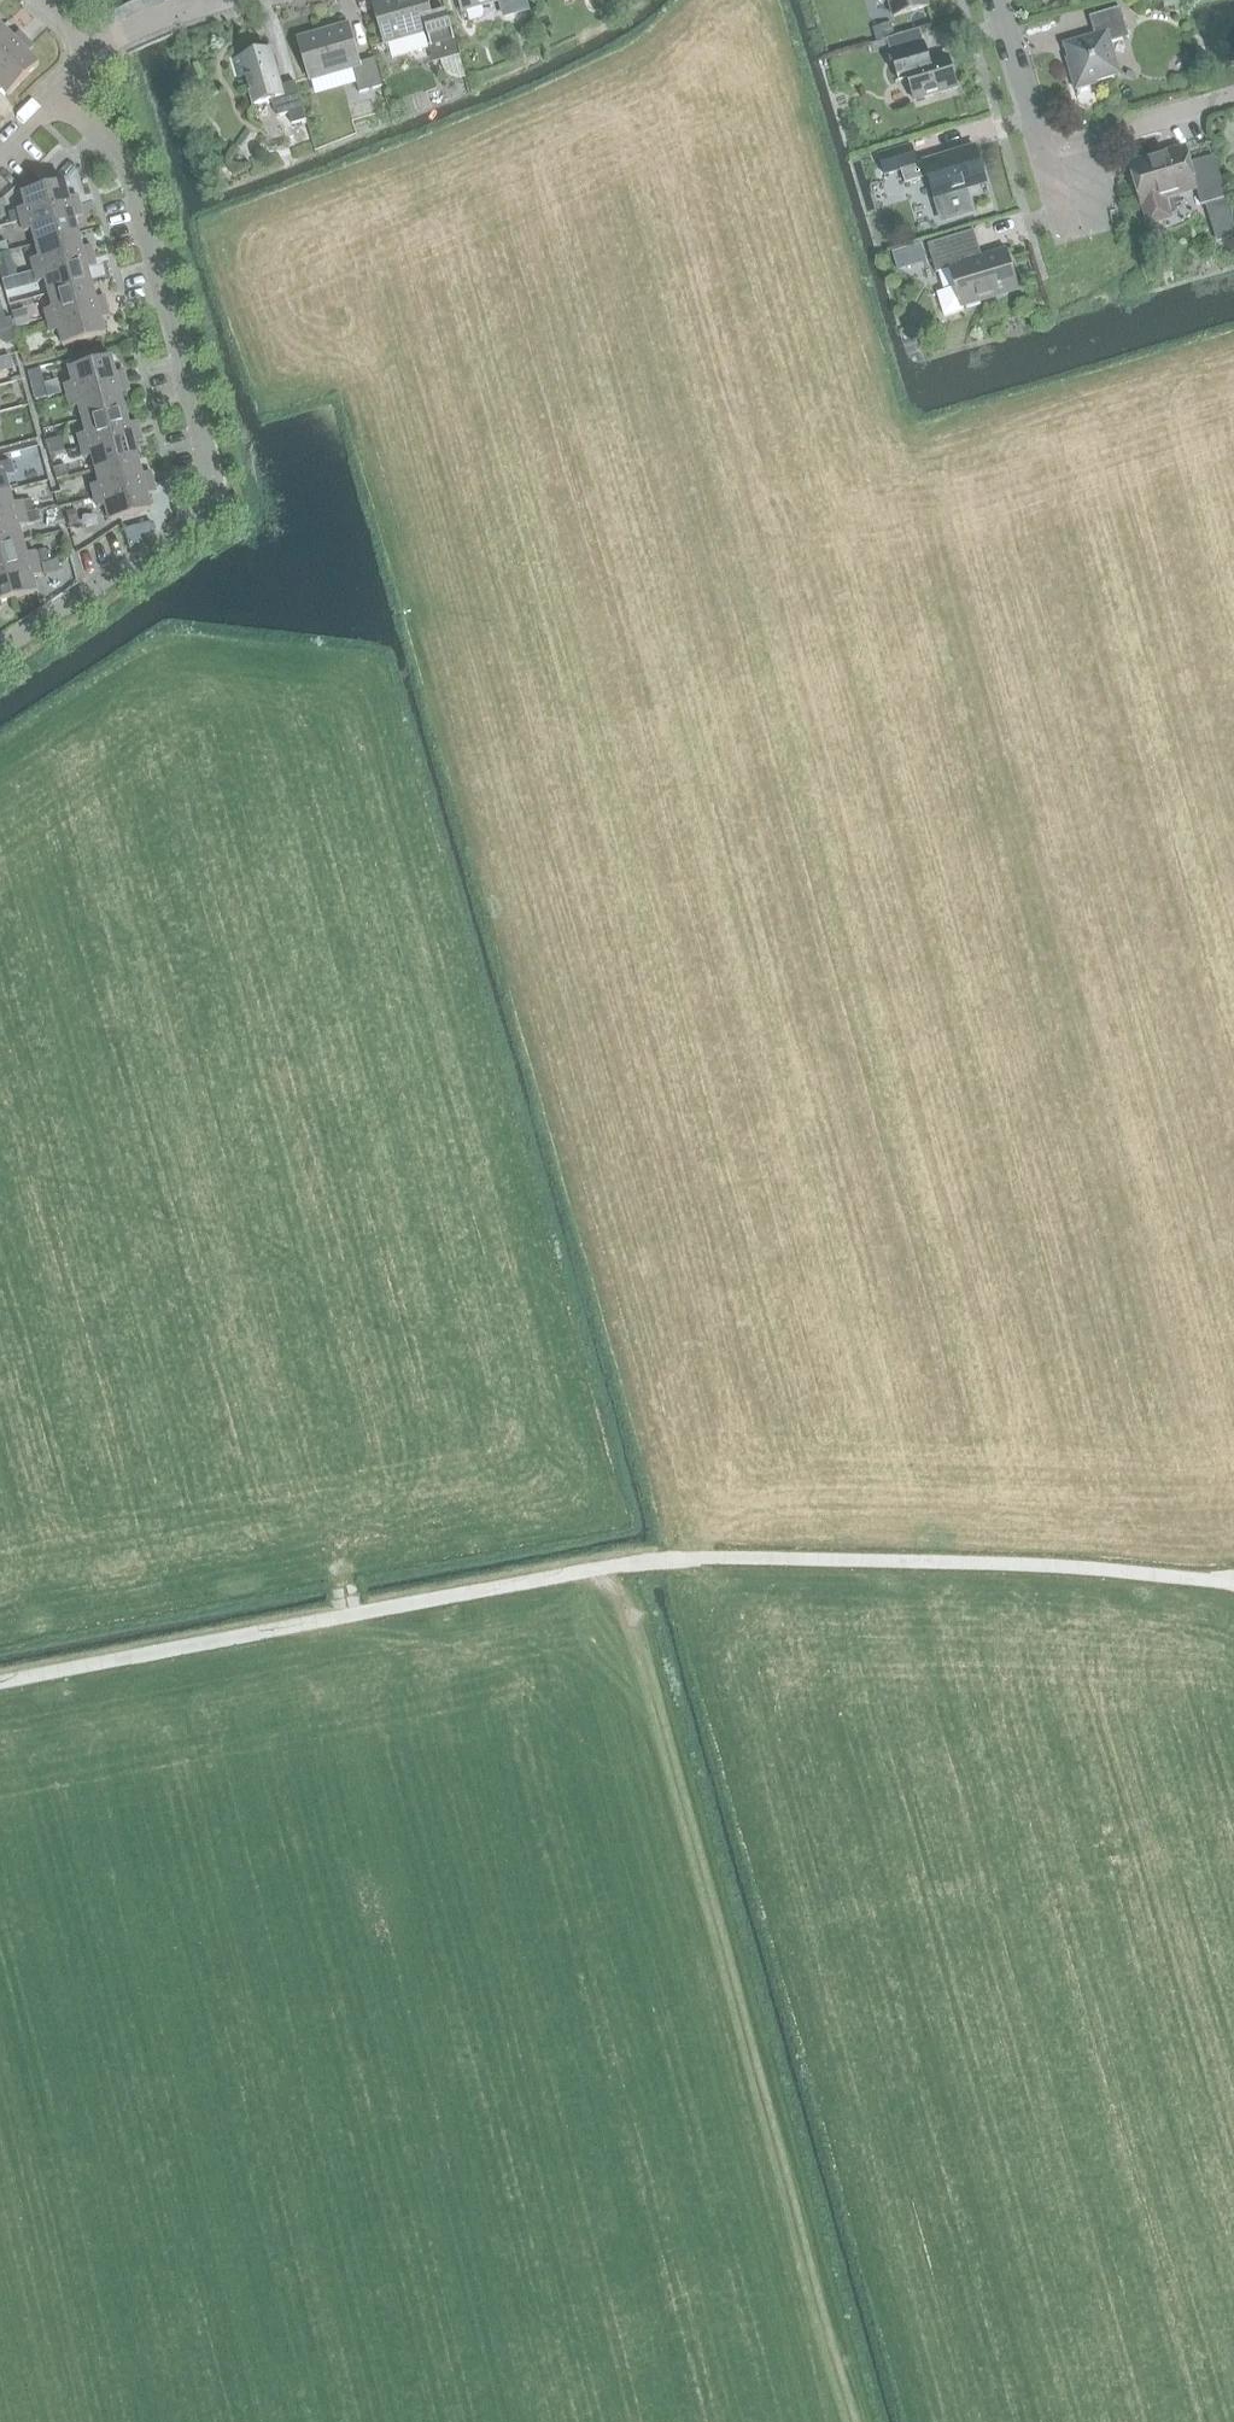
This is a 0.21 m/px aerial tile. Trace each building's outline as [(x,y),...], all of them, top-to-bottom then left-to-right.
[(424,0),(385,0),(374,3),(385,42),(426,30),(433,57),(456,50),(448,22),(432,27),(424,0)] [(462,11),(498,0),(458,0),(462,11)] [(504,16),(528,10),(525,0),(499,0),(504,16)] [(893,17),(928,7),(926,0),(888,0),(893,17)] [(1128,38),(1119,8),(1088,17),(1094,35),(1063,45),(1071,70),(1068,71),(1074,91),(1096,85),(1095,82),(1119,75),(1110,43),(1128,38)] [(890,23),(872,28),(876,40),(894,35),(890,23)] [(357,64),(347,26),(299,40),(311,79),(351,67),(359,93),(382,87),(374,59),(357,64)] [(2,28),(0,29),(0,66),(26,40),(19,33),(13,39),(2,28)] [(929,63),(919,31),(886,41),(899,82),(907,80),(914,100),(956,88),(947,57),(929,63)] [(26,40),(0,66),(0,89),(7,96),(38,66),(27,54),(33,48),(26,40)] [(281,87),(270,49),(232,60),(239,80),(246,78),(254,106),(270,102),(278,117),(289,114),(292,125),(306,121),(295,83),(281,87)] [(916,164),(911,146),(878,156),(884,176),(900,171),(904,184),(928,177),(934,199),(939,198),(946,221),(971,213),(964,190),(985,184),(974,147),(923,162),(916,164)] [(1195,188),(1200,206),(1226,198),(1214,156),(1189,164),(1184,148),(1128,165),(1140,204),(1141,204),(1148,226),(1173,219),(1166,197),(1195,188)] [(18,210),(21,221),(80,206),(77,196),(69,198),(65,183),(44,188),(41,179),(21,185),(27,208),(18,210)] [(33,231),(37,244),(78,233),(74,218),(83,216),(80,206),(21,221),(24,233),(33,231)] [(981,259),(973,231),(927,245),(935,274),(950,269),(951,273),(955,284),(955,287),(935,293),(942,316),(962,311),(960,306),(1017,289),(1005,251),(983,258),(981,259)] [(82,249),(78,233),(37,244),(40,258),(32,261),(35,272),(93,256),(91,247),(82,249)] [(0,243),(0,253),(8,251),(6,242),(0,243)] [(46,281),(50,295),(92,284),(88,269),(96,266),(93,256),(35,272),(38,283),(46,281)] [(24,296),(20,278),(2,282),(8,301),(24,296)] [(45,311),(48,322),(107,307),(104,297),(96,299),(92,284),(50,295),(53,309),(45,311)] [(107,307),(48,322),(51,333),(59,331),(63,346),(105,335),(101,319),(109,317),(107,307)] [(17,328),(30,324),(26,309),(13,313),(17,328)] [(0,322),(0,332),(13,328),(11,319),(0,322)] [(0,359),(0,373),(13,369),(9,357),(0,359)] [(65,386),(68,397),(127,382),(124,372),(116,374),(111,358),(69,369),(73,384),(65,386)] [(33,390),(45,386),(41,369),(28,372),(33,390)] [(127,382),(68,397),(71,408),(79,406),(83,420),(125,409),(121,394),(129,392),(127,382)] [(129,424),(125,409),(83,420),(87,434),(78,436),(81,447),(140,432),(137,422),(129,424)] [(140,432),(81,447),(84,459),(93,457),(96,470),(138,459),(134,444),(142,442),(140,432)] [(50,455),(66,451),(62,437),(46,442),(50,455)] [(92,486),(95,498),(153,482),(151,472),(142,475),(138,459),(96,470),(100,484),(92,486)] [(9,491),(6,477),(14,475),(11,463),(0,466),(0,494),(9,491)] [(58,480),(69,477),(66,465),(54,468),(58,480)] [(156,492),(153,482),(95,498),(98,509),(106,507),(110,521),(152,510),(147,494),(156,492)] [(25,514),(24,513),(21,503),(13,505),(9,491),(0,494),(0,521),(25,514)] [(23,541),(19,527),(40,522),(37,510),(24,513),(25,514),(0,521),(0,548),(23,541)] [(131,549),(151,536),(147,522),(125,528),(131,549)] [(88,542),(84,528),(71,531),(75,546),(88,542)] [(23,541),(0,548),(0,574),(38,564),(35,553),(27,555),(23,541)] [(46,550),(35,553),(38,564),(49,561),(46,550)] [(38,564),(0,574),(0,602),(37,592),(33,578),(59,571),(57,561),(38,565),(38,564)]
